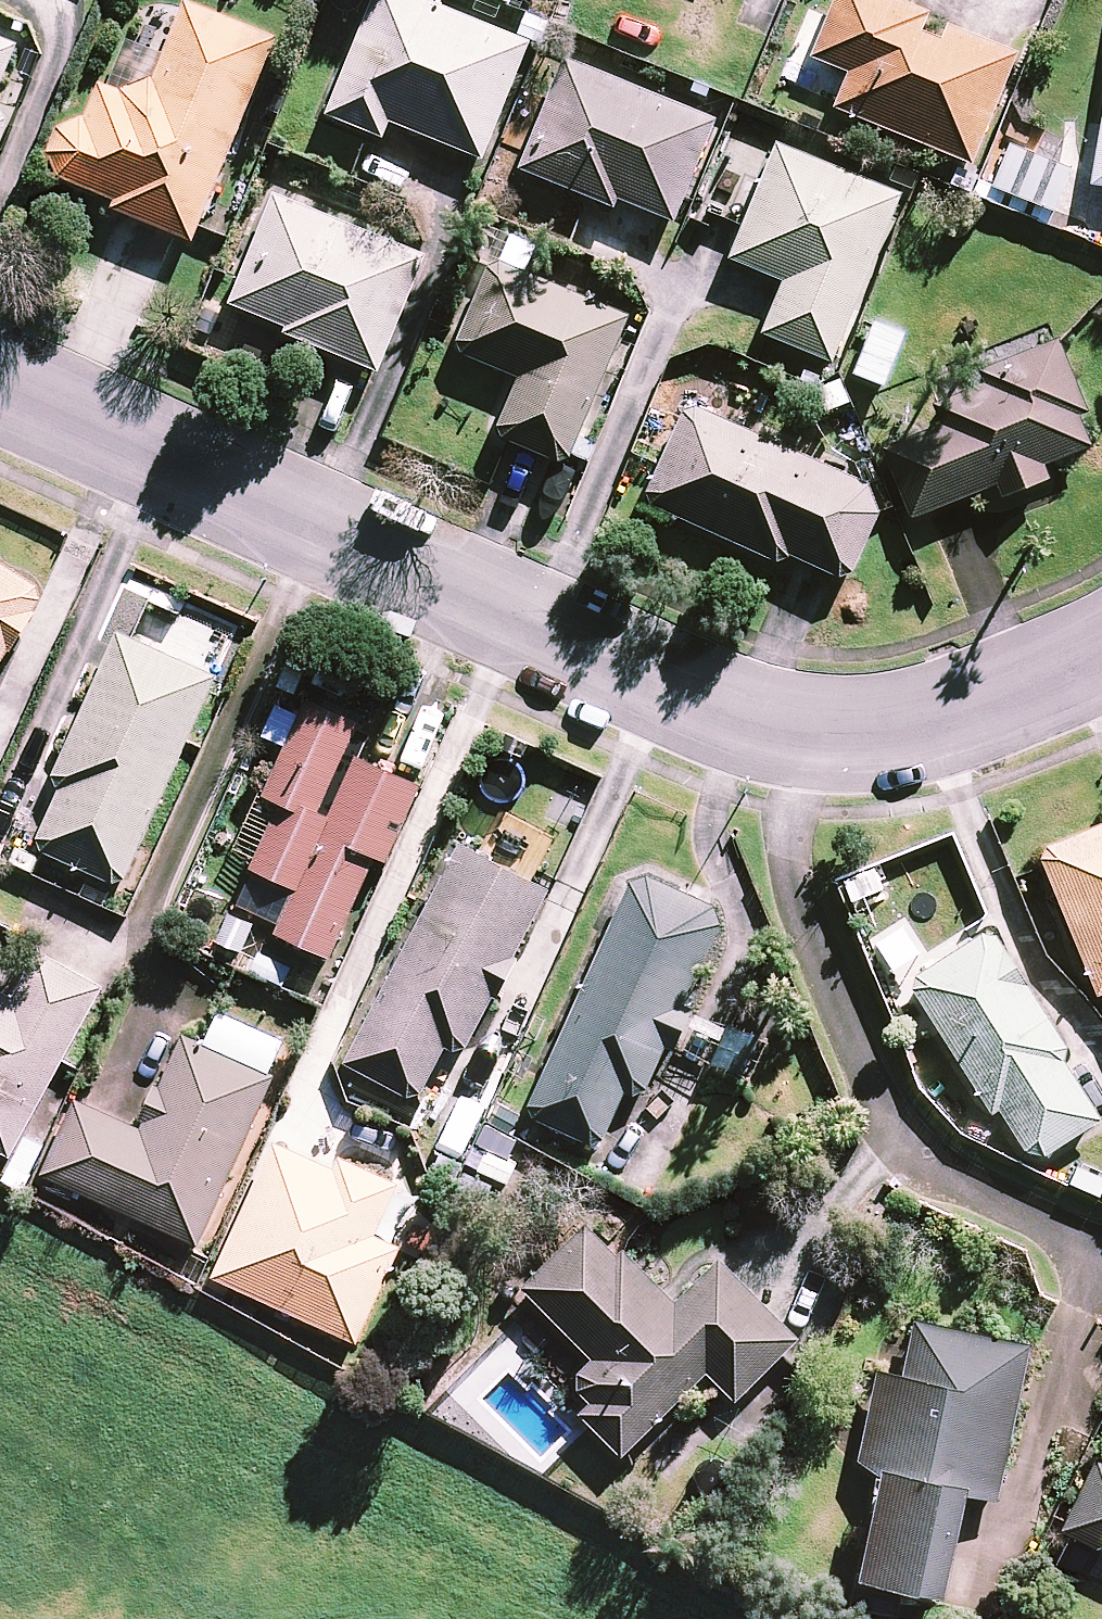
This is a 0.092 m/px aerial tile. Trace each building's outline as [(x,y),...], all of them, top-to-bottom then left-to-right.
[(420,0),(376,0),(330,117),(384,139),(390,123),(485,161),(531,44),(420,0)] [(1019,57),(951,30),(946,42),(924,33),(931,15),(895,0),(838,0),(815,59),(852,74),(837,110),(975,166),(1019,57)] [(61,177),(65,180),(118,201),(114,210),(195,242),(275,41),(187,6),(157,82),(123,94),(103,86),(90,118),(88,122),(82,121),(77,122),(71,123),(66,125),(62,128),(58,132),(54,137),(52,142),(50,147),(50,153),(50,158),(52,163),(54,169),(57,173),(61,177)] [(0,35),(0,143),(22,87),(6,80),(21,43),(0,35)] [(719,123),(567,62),(523,172),(615,208),(619,200),(679,224),(719,123)] [(1094,186),(1101,188),(1101,139),(1094,186)] [(1056,163),(1013,147),(997,189),(1041,205),(1056,163)] [(902,198),(779,148),(733,261),(787,283),(765,335),(834,364),(902,198)] [(427,260),(278,197),(230,310),(380,373),(427,260)] [(635,324),(495,262),(456,351),(522,380),(498,436),(572,468),(635,324)] [(907,336),(878,324),(857,375),(885,387),(907,336)] [(1097,446),(1057,343),(991,368),(1001,394),(971,405),(975,416),(886,450),(913,520),(1000,486),(1006,500),(1053,481),(1047,465),(1097,446)] [(870,487),(690,408),(648,505),(783,564),(787,555),(850,582),(880,514),(870,487)] [(0,568),(0,667),(45,596),(0,568)] [(235,637),(186,616),(168,657),(120,636),(52,789),(61,793),(37,850),(125,888),(235,637)] [(300,717),(277,707),(265,735),(287,745),(264,798),(281,805),(239,901),(282,919),(275,935),(331,959),(376,855),(386,860),(418,787),(353,759),(366,730),(306,703),(300,717)] [(1041,851),(1096,995),(1101,993),(1101,827),(1041,851)] [(548,893),(460,846),(344,1064),(414,1101),(444,1044),(463,1053),(548,893)] [(622,1092),(635,1098),(661,1042),(674,1048),(693,1005),(680,999),(720,911),(636,872),(525,1115),(597,1148),(622,1092)] [(1064,1043),(994,930),(910,982),(992,1114),(1000,1109),(1033,1161),(1099,1120),(1054,1049),(1064,1043)] [(53,936),(17,1001),(0,992),(0,1151),(11,1158),(115,970),(53,936)] [(277,1078),(186,1036),(142,1131),(80,1102),(46,1176),(199,1247),(277,1078)] [(330,1166),(276,1141),(214,1278),(355,1342),(421,1198),(333,1158),(330,1166)] [(587,1405),(579,1413),(622,1457),(708,1373),(735,1400),(797,1340),(719,1260),(674,1304),(629,1257),(622,1264),(586,1227),(523,1289),(593,1361),(589,1362),(586,1364),(583,1366),(581,1369),(579,1372),(577,1376),(576,1379),(576,1383),(576,1387),(576,1390),(578,1394),(579,1397),(582,1400),(584,1403),(587,1405)] [(882,1471),(853,1606),(901,1617),(906,1594),(941,1602),(965,1493),(995,1499),(1028,1347),(915,1323),(903,1381),(877,1376),(857,1466),(882,1471)] [(1058,1532),(1101,1554),(1101,1457),(1097,1454),(1058,1532)]
